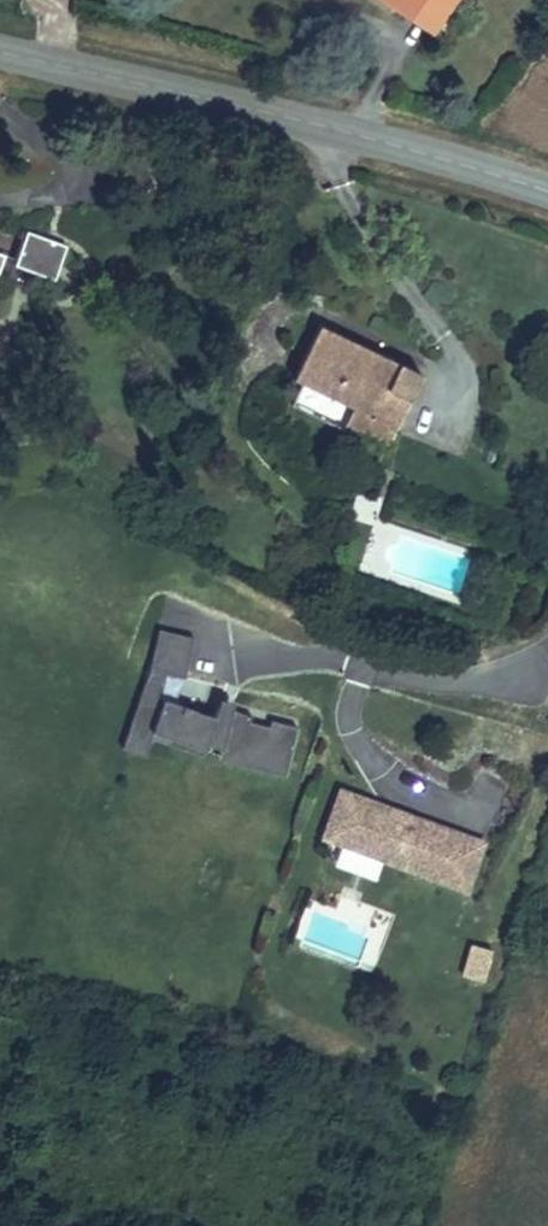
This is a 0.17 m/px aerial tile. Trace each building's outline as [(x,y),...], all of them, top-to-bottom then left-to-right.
[(411,13),(419,0),(391,0),(411,13)] [(41,236),(27,273),(65,290),(81,253),(41,236)] [(13,259),(0,254),(0,295),(13,259)] [(427,385),(325,336),(299,389),(400,438),(427,385)] [(277,731),(276,737),(255,732),(256,730),(256,728),(258,729),(258,727),(223,714),(222,716),(224,717),(220,728),(163,707),(171,684),(190,688),(200,648),(165,640),(157,680),(137,735),(210,760),(213,754),(228,759),(226,765),(292,781),(303,738),(277,731)] [(150,767),(156,748),(208,766),(210,760),(137,735),(129,759),(150,767)] [(292,781),(226,765),(225,771),(291,787),(292,781)] [(454,857),(460,843),(409,823),(406,830),(392,824),(395,817),(344,797),(333,824),(351,831),(343,850),(467,899),(480,868),(454,857)] [(406,830),(409,823),(395,817),(392,824),(406,830)] [(343,850),(351,831),(333,824),(325,843),(343,850)] [(480,868),(485,853),(460,843),(454,857),(480,868)] [(461,980),(485,984),(491,948),(466,944),(461,980)]
